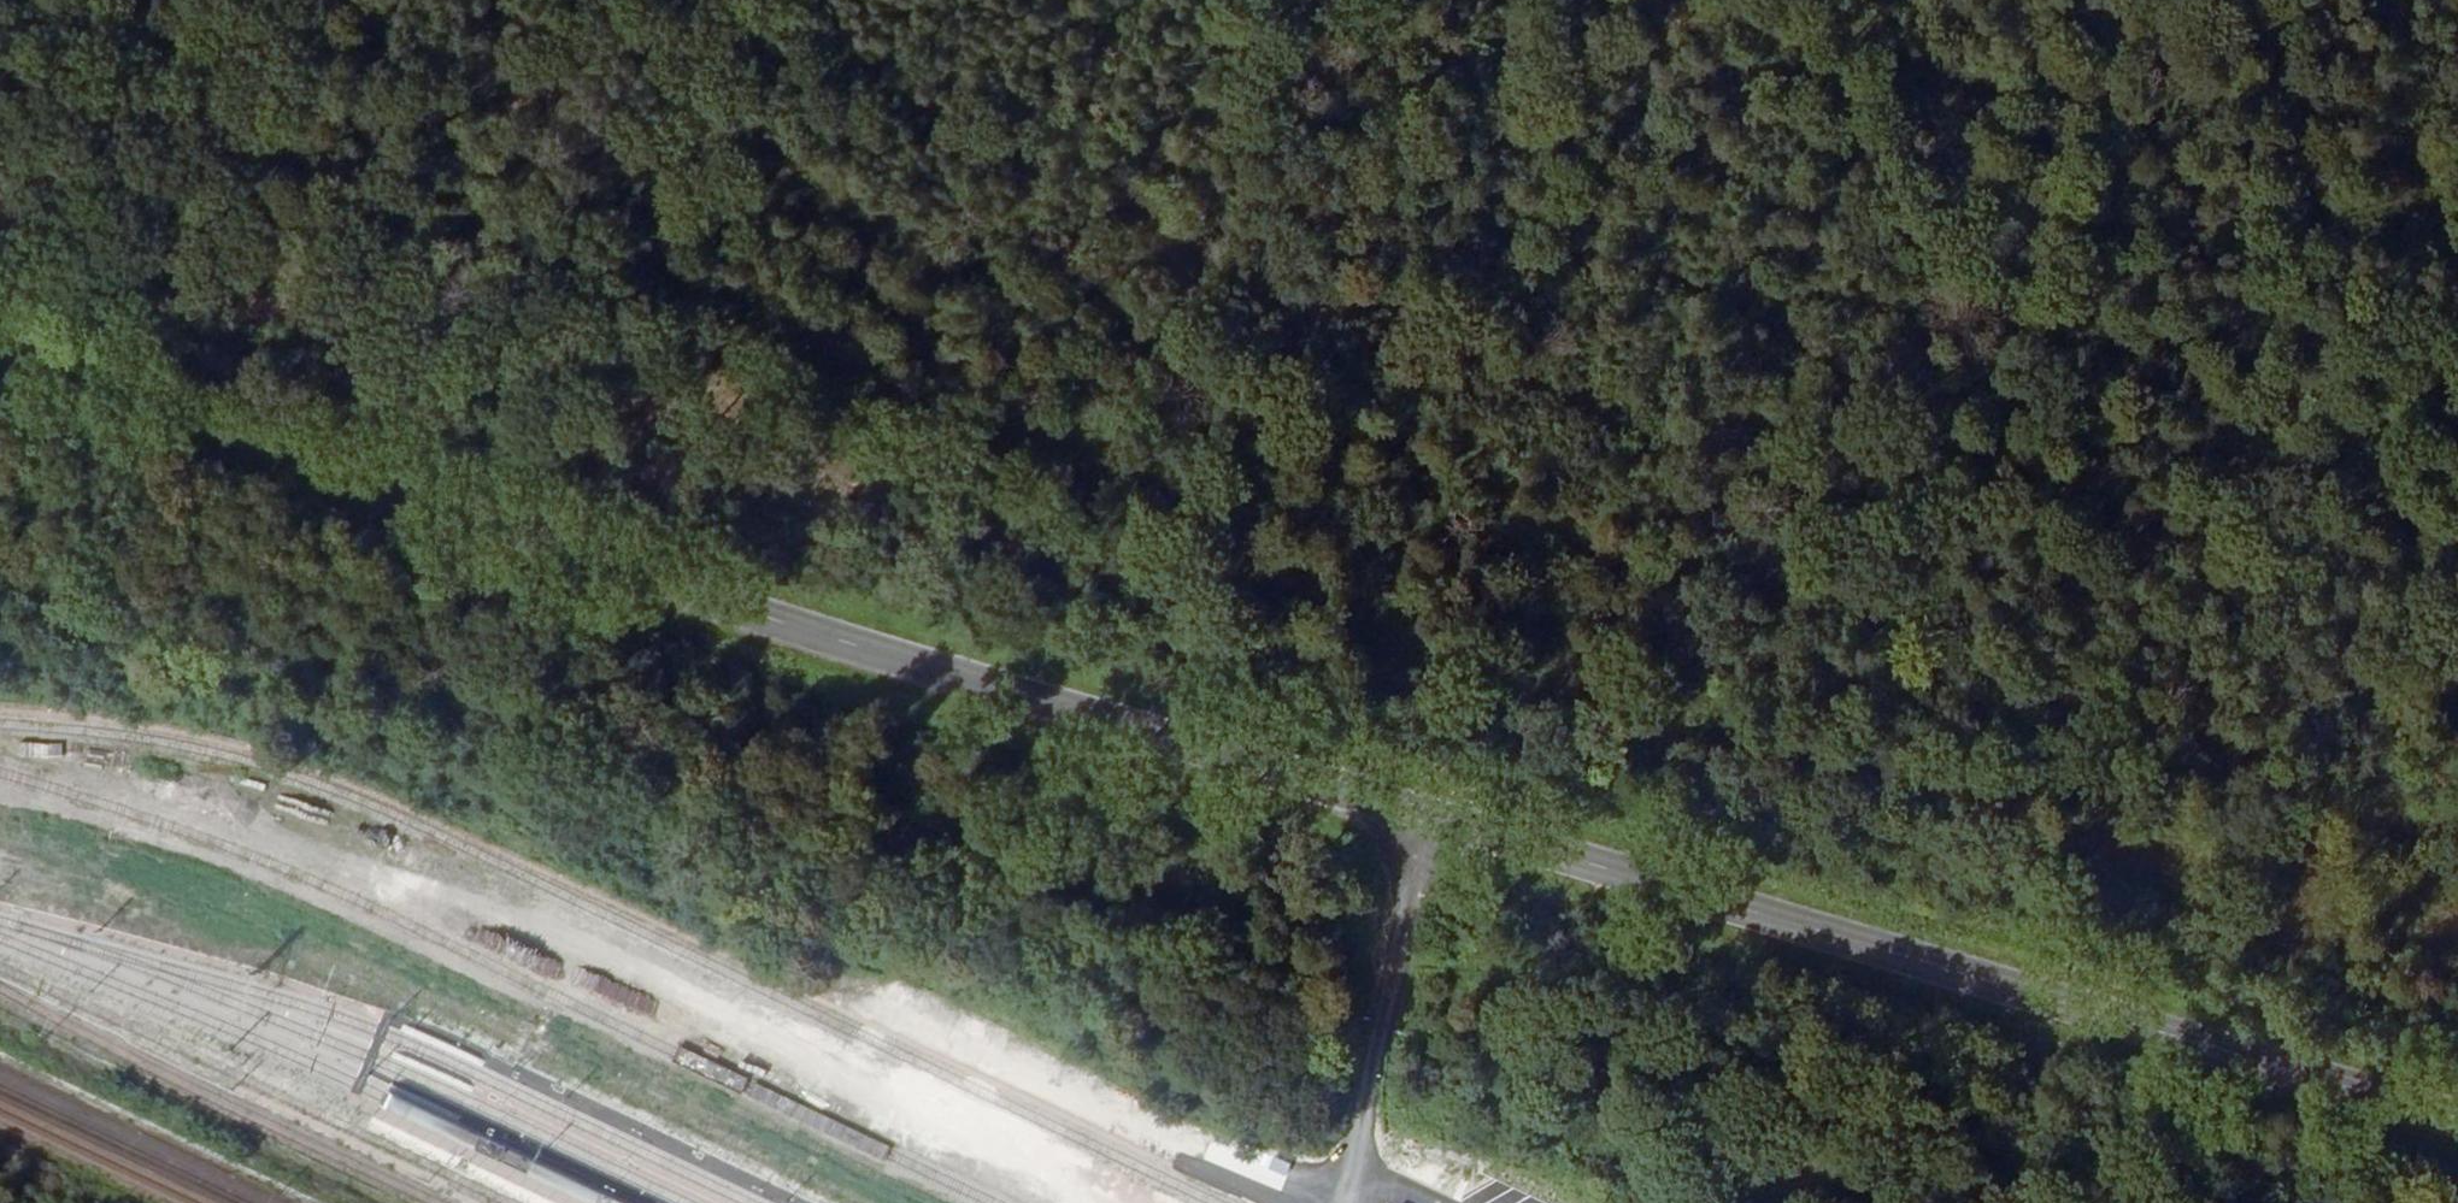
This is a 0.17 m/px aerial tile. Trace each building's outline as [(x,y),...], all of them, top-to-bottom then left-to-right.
[(1446,1195),(1460,1202),(1500,1202),(1506,1190),(1461,1166),(1446,1195)]
